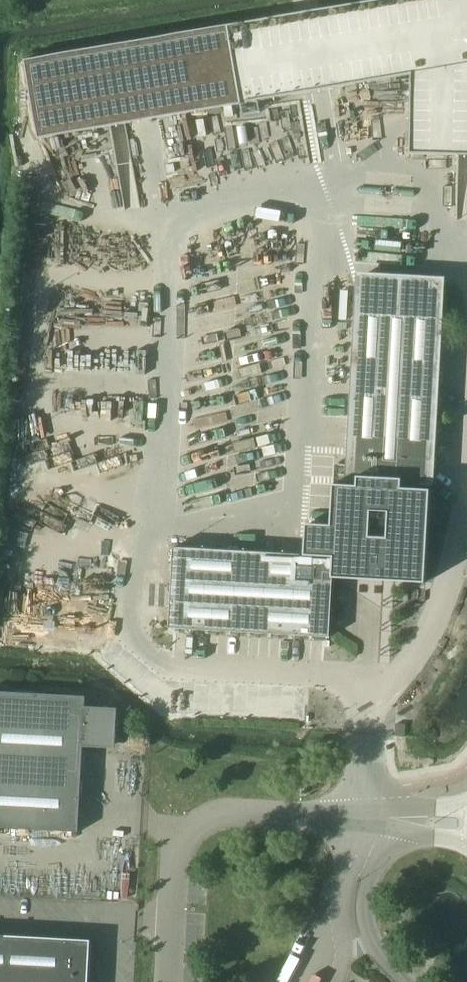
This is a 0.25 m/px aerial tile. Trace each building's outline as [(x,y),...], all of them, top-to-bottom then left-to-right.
[(25,60),(39,139),(411,75),(410,155),(466,156),(466,0),(376,0),(25,60)] [(173,547),(169,628),(330,637),(333,587),(333,577),(367,579),(425,582),(426,568),(428,524),(424,524),(426,482),(430,482),(441,281),(360,276),(349,477),(350,477),(350,486),(334,485),(332,520),(335,521),(335,526),(307,524),(305,554),(173,547)] [(115,742),(117,708),(85,707),(86,696),(0,692),(0,828),(78,832),(83,746),(115,748),(115,742)] [(95,940),(0,935),(0,981),(88,981),(90,942),(95,942),(95,940)]
